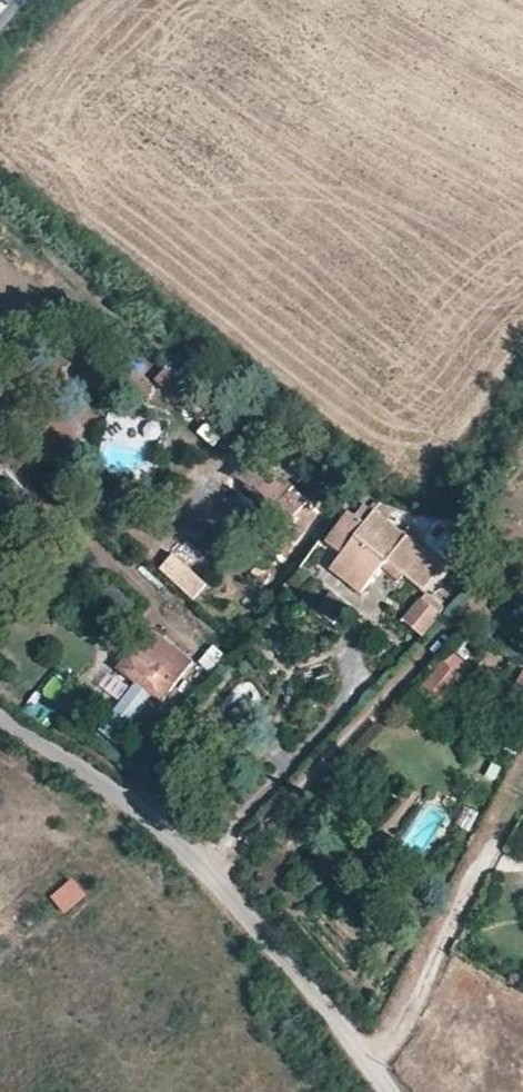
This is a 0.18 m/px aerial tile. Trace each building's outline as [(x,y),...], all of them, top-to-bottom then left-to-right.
[(321,514),(294,488),(282,502),(269,490),(252,508),(280,536),(295,521),(306,530),(321,514)] [(403,535),(364,505),(356,516),(349,511),(326,542),(342,554),(330,569),(362,594),(382,568),(388,560),(401,571),(423,588),(442,565),(416,545),(421,539),(422,537),(421,536),(409,526),(403,535)] [(401,571),(388,560),(382,568),(396,578),(401,571)] [(445,607),(427,592),(406,618),(423,633),(438,615),(445,607)] [(161,702),(193,661),(146,624),(114,665),(161,702)] [(469,667),(453,653),(420,689),(402,707),(418,722),(469,667)] [(152,696),(136,683),(99,731),(116,744),(152,696)] [(82,897),(71,883),(51,899),(63,912),(82,897)]
